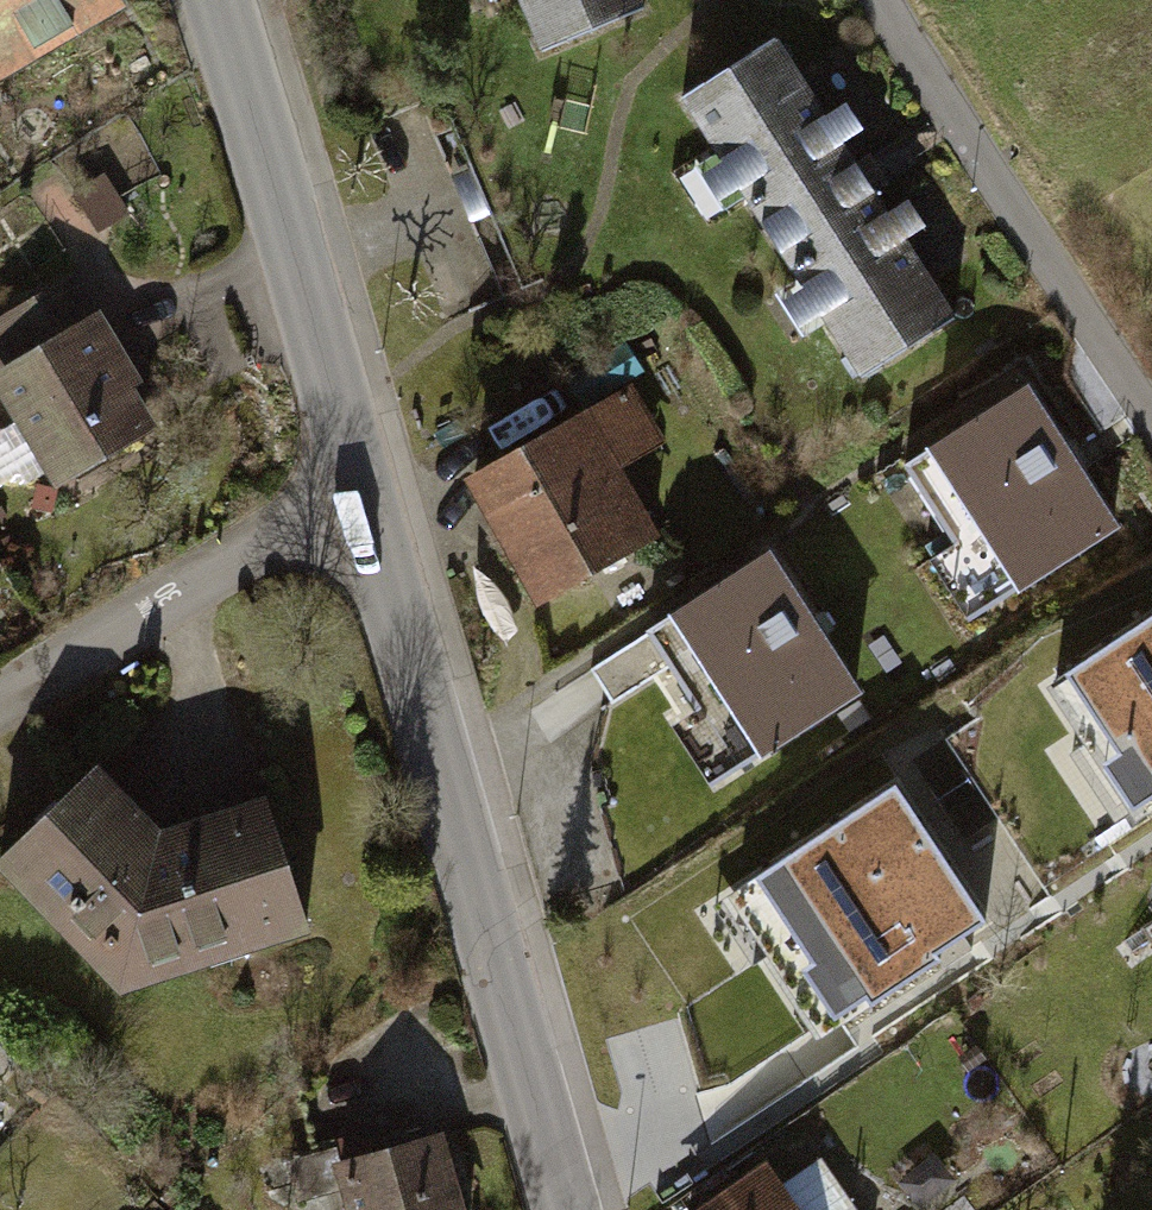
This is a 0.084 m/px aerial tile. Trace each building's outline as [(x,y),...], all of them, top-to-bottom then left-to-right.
[(121,18),(111,0),(0,0),(0,84),(121,18)] [(542,60),(650,16),(644,0),(517,0),(542,60)] [(784,43),(684,102),(721,165),(706,174),(724,204),(742,193),(803,294),(783,306),(803,340),(824,328),(858,386),(961,326),(916,250),(939,237),(914,194),(886,211),(855,157),(875,146),(849,103),(827,116),(784,43)] [(0,314),(0,383),(58,485),(166,423),(79,269),(0,314)] [(637,388),(469,475),(534,600),(659,536),(623,467),(666,445),(637,388)] [(1023,390),(899,469),(950,548),(928,562),(964,617),(1109,524),(1023,390)] [(754,566),(647,636),(696,711),(669,728),(709,790),(843,703),(754,566)] [(1004,707),(1115,871),(1151,847),(1151,608),(1004,707)] [(0,866),(0,870),(125,996),(308,934),(265,805),(171,837),(100,766),(0,866)] [(872,780),(718,882),(824,1052),(975,952),(872,780)] [(333,1164),(347,1209),(465,1209),(442,1132),(333,1164)] [(697,1209),(805,1209),(773,1161),(697,1209)]
